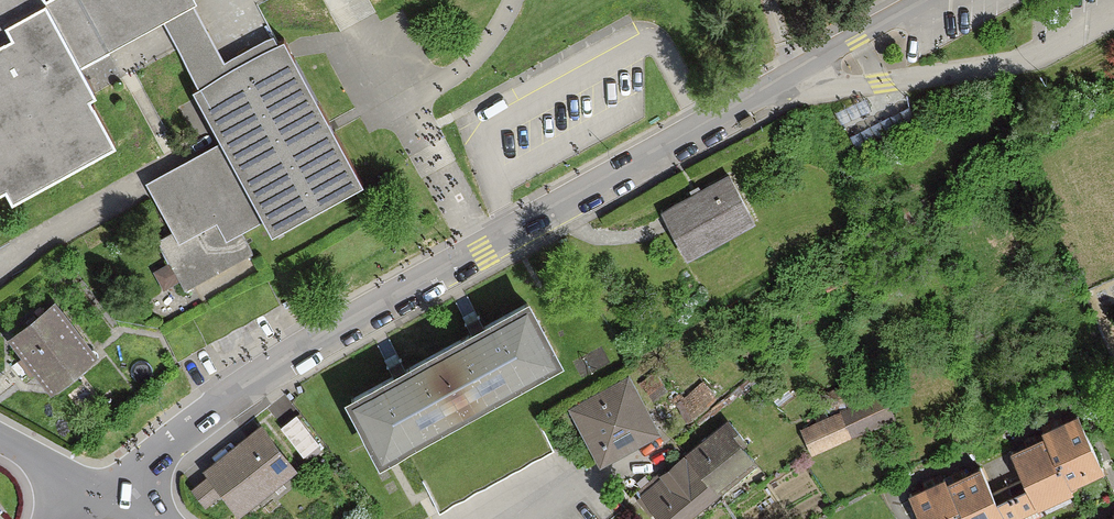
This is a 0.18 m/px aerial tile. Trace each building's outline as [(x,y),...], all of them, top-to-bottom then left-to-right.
[(197,5),(195,0),(52,0),(46,3),(45,0),(0,0),(0,200),(5,197),(12,208),(117,151),(91,104),(97,101),(79,69),(197,5)] [(183,287),(248,251),(237,231),(262,218),(269,232),(364,183),(295,56),(232,89),(254,131),(205,157),(229,202),(158,239),(183,287)] [(725,175),(661,209),(687,258),(751,223),(725,175)] [(886,218),(875,224),(880,235),(892,228),(886,218)] [(55,298),(7,337),(28,363),(52,392),(100,353),(55,298)] [(355,393),(346,397),(380,459),(562,360),(528,298),(355,393)] [(647,366),(638,372),(643,378),(651,373),(647,366)] [(660,378),(647,385),(652,394),(665,387),(660,378)] [(596,392),(569,408),(600,463),(657,430),(629,380),(599,397),(596,392)] [(705,381),(674,404),(685,419),(716,395),(705,381)] [(772,394),(778,403),(795,391),(788,383),(772,394)] [(887,395),(804,432),(813,451),(896,414),(887,395)] [(1041,428),(1044,434),(1069,487),(1107,469),(1080,410),(1066,417),(1062,410),(1050,415),(1054,422),(1041,428)] [(663,518),(686,518),(755,462),(737,440),(740,438),(721,415),(679,450),(682,454),(639,490),(663,518)] [(256,421),(203,468),(237,507),(291,461),(256,421)] [(1033,439),(1030,432),(1019,437),(1022,443),(1011,449),(1027,482),(1011,490),(1023,517),(1039,509),(1036,502),(1069,487),(1044,434),(1033,439)] [(947,480),(966,518),(1019,518),(1023,517),(1011,490),(999,495),(983,463),(974,468),(970,461),(957,467),(960,474),(947,480)] [(910,491),(923,518),(966,518),(947,480),(945,475),(933,480),(930,473),(918,479),(921,486),(910,491)]
